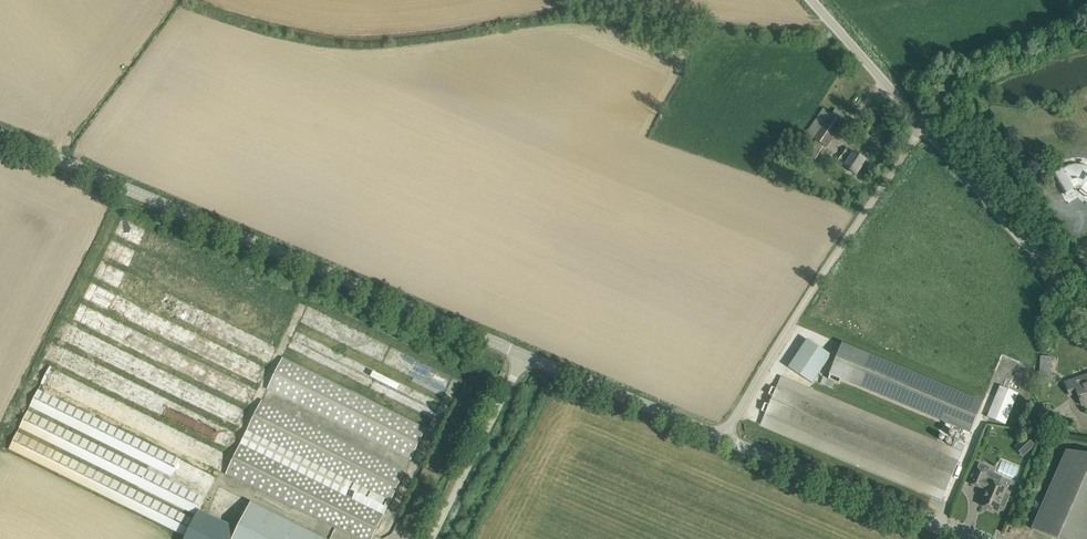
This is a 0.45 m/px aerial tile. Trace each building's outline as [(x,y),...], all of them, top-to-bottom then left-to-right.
[(818,133),(814,139),(825,147),(826,147),(844,123),(832,114),(824,125),(818,133)] [(807,157),(816,162),(825,147),(817,142),(807,157)] [(837,162),(857,175),(867,161),(855,152),(854,153),(847,148),(837,162)] [(1086,194),(1086,168),(1082,167),(1076,166),(1069,168),(1064,171),(1063,169),(1053,175),(1066,194),(1075,189),(1081,189),(1086,194)] [(114,234),(289,320),(297,304),(122,218),(114,234)] [(104,256),(280,342),(288,325),(112,239),(104,256)] [(93,277),(269,363),(277,347),(101,261),(93,277)] [(83,300),(259,387),(267,369),(91,283),(83,300)] [(72,322),(249,408),(257,391),(81,304),(72,322)] [(300,325),(444,396),(453,377),(309,306),(300,325)] [(1064,310),(1052,312),(1054,321),(1066,320),(1064,310)] [(62,343),(238,429),(246,412),(70,326),(62,343)] [(288,350),(432,421),(441,402),(297,332),(288,350)] [(789,368),(812,383),(831,355),(808,340),(789,368)] [(830,375),(971,434),(984,401),(843,343),(830,375)] [(52,364),(228,450),(236,433),(60,347),(52,364)] [(1041,356),(1040,382),(1050,383),(1052,357),(1041,356)] [(268,389),(411,460),(427,429),(283,358),(268,389)] [(41,385),(217,471),(225,454),(49,368),(41,385)] [(1066,384),(1071,396),(1078,394),(1083,407),(1086,405),(1086,375),(1066,384)] [(773,396),(769,405),(765,403),(762,411),(766,413),(761,424),(943,500),(962,453),(781,377),(776,389),(772,387),(769,395),(773,396)] [(988,417),(1006,425),(1019,394),(1001,385),(988,417)] [(38,390),(30,406),(206,493),(214,477),(38,390)] [(247,431),(391,502),(406,471),(262,400),(247,431)] [(28,411),(20,428),(195,514),(203,498),(28,411)] [(17,433),(9,449),(184,535),(192,519),(17,433)] [(1015,447),(1024,456),(1035,444),(1026,436),(1015,447)] [(358,538),(372,538),(385,514),(375,509),(241,443),(226,474),(358,538)] [(1055,538),(1086,538),(1086,454),(1067,450),(1032,529),(1055,538)] [(980,463),(977,469),(987,473),(988,473),(990,467),(980,463)] [(975,474),(971,484),(981,488),(986,489),(982,498),(984,499),(981,506),(997,512),(999,507),(1005,509),(1011,495),(1005,493),(1007,488),(989,481),(989,482),(985,480),(987,473),(977,469),(975,474)] [(233,538),(325,538),(251,503),(233,538)]
